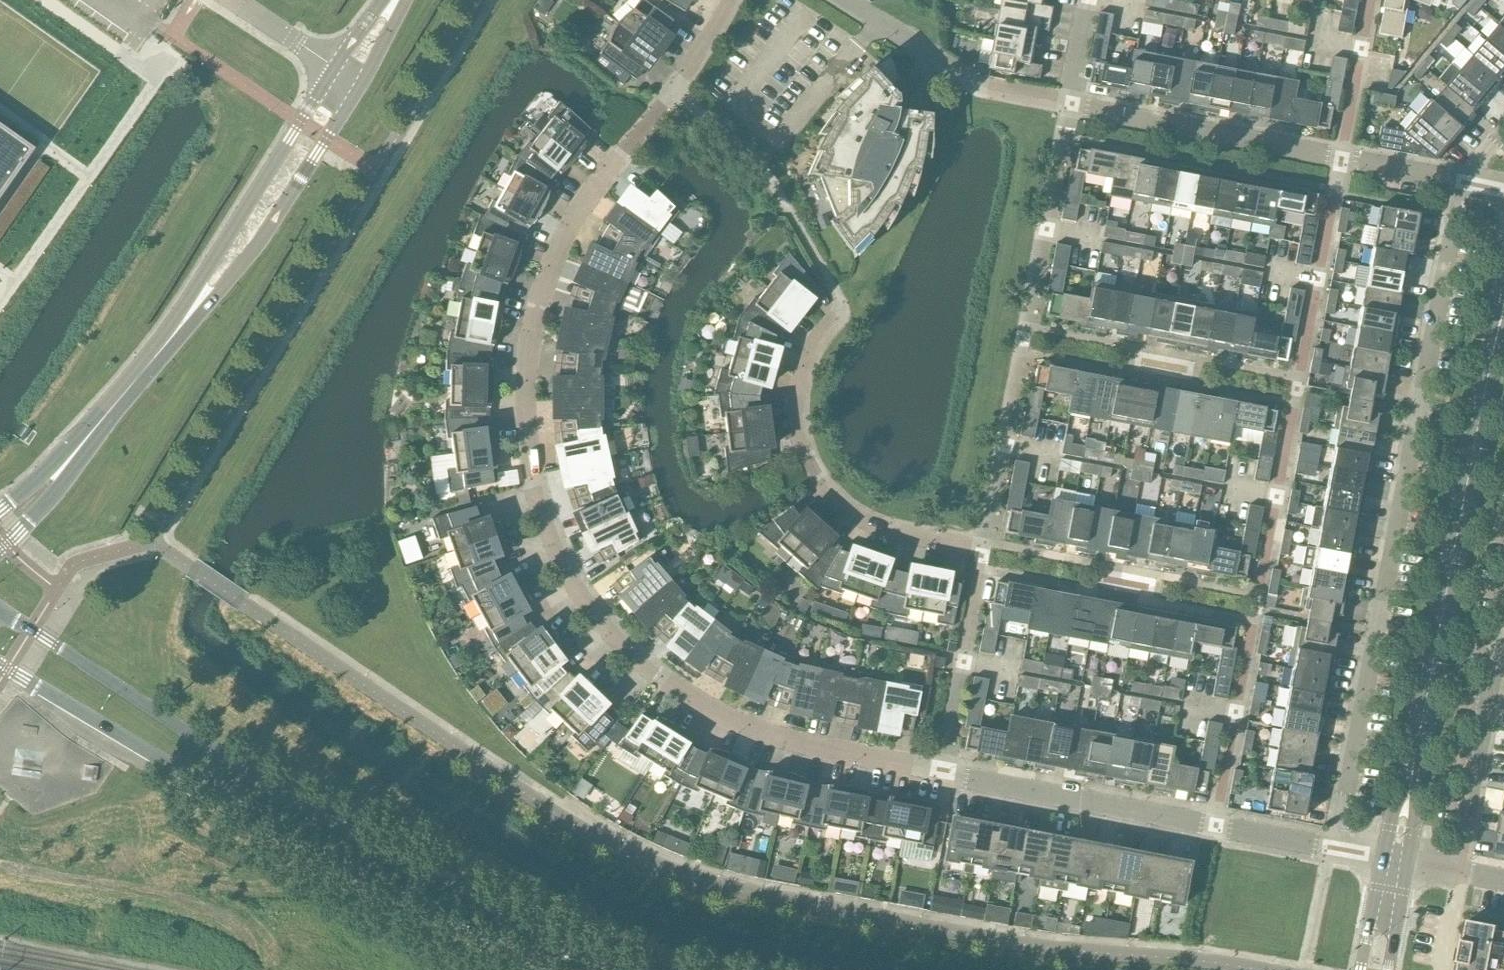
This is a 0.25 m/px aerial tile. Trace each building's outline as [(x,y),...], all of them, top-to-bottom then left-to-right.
[(657,52),(670,34),(669,34),(677,23),(646,0),(640,0),(633,9),(629,12),(624,16),(620,20),(618,23),(657,52)] [(685,11),(691,0),(666,0),(685,11)] [(1002,9),(1053,19),(1055,6),(1054,6),(1044,4),(1045,0),(1004,0),(1002,9)] [(1179,1),(1175,0),(1169,0),(1168,9),(1178,11),(1179,1)] [(1360,0),(1345,0),(1339,31),(1353,34),(1360,0)] [(1381,33),(1403,38),(1410,0),(1387,0),(1381,33)] [(1453,4),(1459,9),(1460,10),(1468,0),(1456,0),(1453,4)] [(1179,1),(1178,11),(1188,13),(1189,3),(1179,1)] [(1481,7),(1475,1),(1467,11),(1473,17),(1481,7)] [(1189,3),(1188,13),(1198,15),(1200,5),(1189,3)] [(1002,9),(997,38),(1036,46),(1039,28),(1050,30),(1049,31),(1050,31),(1053,19),(1002,9)] [(1175,25),(1177,15),(1146,10),(1144,21),(1164,25),(1165,23),(1175,25)] [(1101,11),(1101,12),(1091,62),(1095,63),(1091,83),(1123,89),(1122,95),(1130,97),(1136,69),(1134,68),(1106,63),(1115,14),(1101,11)] [(1227,23),(1229,13),(1219,11),(1217,21),(1227,23)] [(1227,23),(1237,24),(1239,14),(1229,13),(1227,23)] [(1177,15),(1175,25),(1185,27),(1187,17),(1177,15)] [(1268,28),(1269,18),(1259,16),(1258,26),(1268,28)] [(1187,17),(1185,27),(1195,29),(1197,19),(1187,17)] [(1269,18),(1268,28),(1278,30),(1280,20),(1269,18)] [(1280,20),(1278,30),(1309,36),(1311,24),(1290,20),(1290,22),(1280,20)] [(1227,23),(1217,21),(1215,31),(1225,33),(1227,23)] [(657,52),(618,23),(617,25),(614,30),(611,35),(610,41),(601,53),(602,54),(595,63),(624,85),(631,75),(636,79),(644,68),(644,69),(657,52)] [(1237,24),(1227,23),(1225,33),(1235,35),(1237,24)] [(1448,33),(1455,38),(1463,29),(1456,23),(1448,33)] [(1488,39),(1503,53),(1503,26),(1501,24),(1488,39)] [(1265,42),(1267,33),(1257,31),(1255,40),(1265,42)] [(1267,33),(1265,42),(1275,44),(1277,35),(1267,33)] [(1455,38),(1448,33),(1440,42),(1447,48),(1455,38)] [(1277,35),(1275,44),(1285,46),(1285,48),(1306,52),(1308,40),(1287,36),(1277,35)] [(1036,46),(997,38),(991,69),(1041,78),(1044,65),(1043,65),(1033,63),(1036,46)] [(1475,55),(1503,79),(1503,53),(1488,39),(1475,55)] [(1159,55),(1138,51),(1134,68),(1136,69),(1130,97),(1138,98),(1139,92),(1151,95),(1159,55)] [(1422,64),(1429,70),(1437,60),(1430,54),(1422,64)] [(882,223),(899,208),(906,191),(919,172),(923,154),(932,133),(932,114),(933,114),(900,110),(898,95),(895,93),(896,92),(891,88),(898,78),(898,79),(899,79),(898,73),(896,67),(894,61),(890,55),(872,68),(857,80),(861,83),(845,99),(833,113),(838,116),(826,135),(818,151),(823,153),(815,175),(820,176),(836,217),(830,221),(830,220),(830,221),(851,251),(867,234),(871,238),(882,223)] [(1170,104),(1179,59),(1159,55),(1151,95),(1163,97),(1162,103),(1170,104)] [(1491,95),(1503,79),(1475,55),(1462,71),(1491,95)] [(1339,110),(1349,58),(1334,56),(1325,105),(1297,99),(1295,99),(1290,127),(1298,129),(1299,123),(1331,129),(1335,109),(1339,110)] [(1199,63),(1179,59),(1170,104),(1178,106),(1179,100),(1191,102),(1199,63)] [(1219,67),(1199,63),(1191,102),(1203,105),(1202,110),(1210,112),(1219,67)] [(1429,70),(1422,64),(1414,74),(1421,79),(1429,70)] [(1454,64),(1441,79),(1449,86),(1477,110),(1491,95),(1462,71),(1454,64)] [(1239,71),(1219,67),(1210,112),(1218,113),(1219,107),(1231,110),(1239,71)] [(1408,72),(1407,71),(1407,72),(1394,69),(1393,68),(1389,88),(1393,89),(1408,72)] [(1259,74),(1239,71),(1231,110),(1243,112),(1242,118),(1250,120),(1259,74)] [(1279,78),(1259,74),(1250,120),(1258,121),(1259,115),(1271,117),(1279,78)] [(1279,78),(1271,117),(1284,120),(1282,126),(1290,127),(1295,99),(1297,99),(1300,82),(1279,78)] [(1449,86),(1436,101),(1436,102),(1464,126),(1465,125),(1477,110),(1449,86)] [(1387,106),(1389,94),(1381,92),(1380,96),(1378,105),(1387,106)] [(1389,94),(1387,106),(1396,108),(1398,96),(1389,94)] [(1370,95),(1369,103),(1378,105),(1380,96),(1370,95)] [(552,96),(547,103),(554,108),(559,101),(552,96)] [(1419,114),(1453,143),(1466,126),(1465,125),(1464,126),(1436,102),(1436,101),(1433,98),(1419,114)] [(592,131),(560,101),(548,118),(551,121),(542,132),(573,157),(586,141),(585,140),(592,131)] [(1384,126),(1380,147),(1423,156),(1427,149),(1439,159),(1453,143),(1419,114),(1417,116),(1410,111),(1400,123),(1407,129),(1405,130),(1384,126)] [(28,160),(36,149),(0,123),(0,199),(28,160)] [(517,157),(553,181),(560,172),(561,173),(573,157),(542,132),(533,144),(529,141),(517,157)] [(1071,167),(1061,219),(1076,221),(1085,172),(1114,178),(1115,178),(1119,156),(1079,148),(1075,168),(1071,167)] [(1139,160),(1119,156),(1115,178),(1114,178),(1110,195),(1131,199),(1139,160)] [(505,189),(539,208),(549,190),(548,190),(553,181),(517,157),(508,174),(512,176),(505,189)] [(1139,160),(1131,199),(1151,203),(1159,163),(1139,160)] [(1179,167),(1159,163),(1151,203),(1171,206),(1179,167)] [(1179,167),(1171,206),(1192,210),(1199,171),(1179,167)] [(1192,210),(1212,214),(1219,175),(1199,171),(1192,210)] [(1212,214),(1232,218),(1239,179),(1219,175),(1212,214)] [(1232,218),(1252,222),(1259,183),(1239,179),(1232,218)] [(1279,186),(1259,183),(1252,222),(1273,226),(1276,208),(1275,208),(1279,186)] [(1309,266),(1319,215),(1315,214),(1319,194),(1279,186),(1275,208),(1276,208),(1304,214),(1295,263),(1309,266)] [(618,203),(660,235),(670,222),(680,211),(657,190),(648,200),(634,190),(633,188),(628,193),(623,197),(618,203)] [(480,215),(523,235),(529,226),(539,208),(505,189),(497,202),(493,200),(484,216),(481,214),(480,215)] [(660,235),(618,203),(615,208),(611,215),(608,221),(610,222),(623,232),(617,243),(644,259),(651,247),(660,235)] [(1415,234),(1419,213),(1381,206),(1377,227),(1415,234)] [(1339,219),(1347,221),(1350,209),(1341,207),(1339,219)] [(523,235),(480,215),(474,234),(481,237),(476,251),(513,265),(520,245),(523,235)] [(1347,221),(1339,219),(1336,232),(1345,233),(1347,221)] [(1134,243),(1136,233),(1125,231),(1125,229),(1105,225),(1103,237),(1134,243)] [(1415,234),(1377,227),(1373,247),(1410,254),(1409,255),(1411,255),(1415,234)] [(1136,233),(1134,243),(1144,244),(1146,235),(1136,233)] [(1146,235),(1144,244),(1154,246),(1156,237),(1146,235)] [(1131,257),(1133,247),(1123,245),(1103,242),(1101,253),(1122,257),(1122,255),(1131,257)] [(1183,254),(1185,244),(1175,242),(1173,253),(1183,254)] [(583,263),(631,285),(631,283),(627,281),(633,269),(637,271),(644,259),(617,243),(611,253),(596,246),(594,245),(590,250),(586,256),(583,263)] [(1057,243),(1047,294),(1051,295),(1048,315),(1079,321),(1078,327),(1086,328),(1091,301),(1090,300),(1062,295),(1071,246),(1057,243)] [(1185,244),(1183,254),(1193,256),(1195,246),(1185,244)] [(1141,259),(1143,249),(1133,247),(1131,257),(1141,259)] [(1373,247),(1369,267),(1406,274),(1409,255),(1410,254),(1373,247)] [(1223,260),(1225,250),(1215,248),(1213,258),(1223,260)] [(1335,260),(1344,262),(1346,250),(1337,248),(1335,260)] [(1143,249),(1141,259),(1151,261),(1153,251),(1143,249)] [(1225,250),(1223,260),(1233,261),(1235,252),(1225,250)] [(513,265),(476,251),(471,265),(467,263),(460,282),(502,294),(506,283),(507,284),(513,265)] [(1235,252),(1233,261),(1243,263),(1243,264),(1263,268),(1265,256),(1245,252),(1245,254),(1235,252)] [(818,287),(816,284),(789,253),(773,273),(777,276),(767,288),(799,312),(811,296),(810,296),(818,287)] [(1183,254),(1173,253),(1171,262),(1181,264),(1183,254)] [(1193,256),(1183,254),(1181,264),(1191,266),(1193,256)] [(1344,262),(1335,260),(1333,273),(1341,274),(1344,262)] [(631,285),(583,263),(581,268),(579,275),(577,283),(579,283),(594,290),(590,302),(620,311),(625,298),(631,285)] [(1221,274),(1222,264),(1212,263),(1211,272),(1221,274)] [(1222,264),(1221,274),(1231,276),(1232,266),(1222,264)] [(1243,268),(1232,266),(1231,276),(1241,278),(1240,279),(1261,283),(1263,273),(1242,269),(1243,268)] [(1369,267),(1365,287),(1402,294),(1406,274),(1369,267)] [(502,294),(460,282),(456,302),(461,303),(458,317),(497,325),(501,305),(500,305),(502,294)] [(1107,326),(1115,287),(1094,283),(1090,300),(1091,301),(1086,328),(1094,330),(1095,324),(1107,326)] [(1126,336),(1135,291),(1115,287),(1107,326),(1119,329),(1118,335),(1126,336)] [(1294,345),(1305,290),(1290,287),(1281,337),(1252,331),(1251,331),(1246,359),(1254,360),(1255,355),(1287,361),(1290,344),(1294,345)] [(1365,287),(1361,307),(1398,314),(1402,294),(1365,287)] [(799,312),(767,288),(758,300),(754,297),(739,317),(779,337),(785,328),(786,329),(799,312)] [(1327,300),(1336,302),(1338,290),(1330,288),(1327,300)] [(1147,334),(1155,295),(1135,291),(1126,336),(1134,337),(1135,332),(1147,334)] [(1166,344),(1175,299),(1155,295),(1147,334),(1160,336),(1158,342),(1166,344)] [(1195,302),(1175,299),(1166,344),(1174,345),(1175,339),(1187,342),(1195,302)] [(1336,302),(1327,300),(1325,313),(1334,314),(1336,302)] [(561,328),(608,338),(611,324),(616,325),(620,311),(590,302),(587,313),(570,309),(569,309),(566,315),(563,321),(561,328)] [(1215,306),(1195,302),(1187,342),(1200,344),(1198,350),(1206,351),(1215,306)] [(1235,310),(1215,306),(1206,351),(1214,353),(1215,347),(1227,349),(1235,310)] [(1394,334),(1398,314),(1361,307),(1358,327),(1394,334)] [(1235,310),(1227,349),(1240,352),(1238,357),(1246,359),(1251,331),(1252,331),(1256,314),(1235,310)] [(447,350),(490,355),(492,345),(493,345),(497,325),(458,317),(455,332),(451,331),(447,350)] [(779,337),(739,317),(733,340),(737,342),(731,356),(771,367),(777,347),(776,347),(779,337)] [(1358,327),(1354,347),(1391,354),(1394,334),(1358,327)] [(608,338),(561,328),(560,334),(559,341),(559,344),(560,349),(561,349),(578,353),(577,365),(608,368),(609,354),(605,353),(608,338)] [(1322,328),(1320,341),(1328,342),(1331,329),(1322,328)] [(1312,360),(1321,361),(1323,349),(1314,347),(1312,360)] [(1387,374),(1391,354),(1354,347),(1350,366),(1350,367),(1387,374)] [(490,355),(447,350),(446,370),(451,370),(451,385),(490,386),(491,366),(490,366),(490,355)] [(771,367),(731,356),(726,370),(721,368),(714,393),(762,397),(765,386),(766,386),(771,367)] [(1321,361),(1312,360),(1310,372),(1318,374),(1321,361)] [(608,368),(577,365),(575,377),(558,378),(557,377),(555,382),(554,388),(554,393),(554,398),(602,398),(602,383),(606,383),(608,368)] [(1030,384),(1020,435),(1034,438),(1044,389),(1073,394),(1074,395),(1078,373),(1038,365),(1034,385),(1030,384)] [(1351,389),(1350,394),(1347,407),(1338,405),(1334,427),(1338,428),(1339,427),(1375,434),(1379,415),(1381,415),(1381,413),(1370,411),(1373,394),(1384,396),(1385,394),(1383,393),(1387,374),(1350,367),(1350,366),(1345,365),(1341,387),(1351,389)] [(1098,376),(1078,373),(1074,395),(1073,394),(1069,412),(1090,416),(1098,376)] [(1090,416),(1110,419),(1118,380),(1098,376),(1090,416)] [(1130,423),(1138,384),(1118,380),(1110,419),(1130,423)] [(1150,427),(1158,388),(1138,384),(1130,423),(1150,427)] [(445,419),(488,417),(489,407),(490,407),(490,386),(451,385),(450,400),(445,400),(445,419)] [(1170,431),(1178,392),(1158,388),(1150,427),(1170,431)] [(1190,435),(1198,395),(1178,392),(1170,431),(1190,435)] [(762,397),(714,393),(714,394),(718,395),(721,418),(726,417),(727,432),(767,427),(764,407),(763,407),(762,397)] [(1190,435),(1211,438),(1218,399),(1198,395),(1190,435)] [(577,429),(608,426),(606,413),(602,413),(602,398),(554,398),(554,403),(554,408),(555,414),(557,419),(558,418),(575,418),(577,429)] [(1237,403),(1218,399),(1211,438),(1231,442),(1235,425),(1233,425),(1237,403)] [(1268,483),(1278,431),(1274,431),(1277,410),(1237,403),(1233,425),(1235,425),(1263,431),(1254,480),(1268,483)] [(1301,420),(1309,422),(1312,409),(1303,408),(1301,420)] [(488,417),(445,419),(447,439),(452,438),(454,453),(493,448),(491,428),(490,428),(488,417)] [(1309,422),(1301,420),(1298,432),(1307,434),(1309,422)] [(608,426),(577,429),(578,442),(561,446),(560,446),(559,451),(560,456),(560,462),(561,467),(608,456),(605,442),(609,441),(608,426)] [(767,427),(727,432),(729,447),(724,448),(728,473),(770,459),(768,448),(769,448),(767,427)] [(1338,428),(1335,447),(1372,454),(1375,434),(1339,427),(1338,428)] [(1082,458),(1084,448),(1084,446),(1071,444),(1072,436),(1065,435),(1061,454),(1082,458)] [(1104,452),(1106,443),(1095,441),(1094,450),(1084,448),(1082,458),(1102,461),(1104,452)] [(1335,447),(1331,467),(1368,474),(1372,454),(1335,447)] [(493,448),(454,453),(456,468),(447,469),(450,492),(497,482),(495,468),(496,468),(493,448)] [(1297,461),(1305,463),(1308,450),(1299,449),(1297,461)] [(1104,452),(1102,461),(1112,463),(1114,454),(1104,452)] [(608,456),(561,467),(562,471),(564,476),(566,481),(568,486),(570,486),(587,482),(590,493),(620,484),(616,470),(611,471),(608,456)] [(1142,471),(1144,461),(1134,459),(1132,469),(1142,471)] [(1016,460),(1006,511),(1010,512),(1006,532),(1038,538),(1037,544),(1045,545),(1050,517),(1049,517),(1021,511),(1030,462),(1016,460)] [(1142,471),(1152,473),(1154,463),(1144,461),(1142,471)] [(1305,463),(1297,461),(1294,473),(1303,475),(1305,463)] [(1090,474),(1091,464),(1081,462),(1079,472),(1090,474)] [(1091,464),(1090,474),(1099,476),(1101,466),(1091,464)] [(1182,476),(1184,467),(1174,465),(1172,474),(1182,476)] [(1101,466),(1099,476),(1110,478),(1112,468),(1101,466)] [(1205,466),(1204,470),(1202,480),(1223,484),(1226,470),(1205,466)] [(1192,478),(1194,468),(1184,467),(1182,476),(1192,478)] [(1364,494),(1368,474),(1331,467),(1327,487),(1364,494)] [(1194,468),(1192,478),(1202,480),(1204,470),(1194,468)] [(709,469),(699,470),(700,479),(710,478),(709,469)] [(1140,481),(1142,471),(1132,469),(1130,479),(1140,481)] [(1142,471),(1140,481),(1150,483),(1152,473),(1142,471)] [(653,475),(632,482),(635,491),(656,483),(653,475)] [(1180,491),(1181,481),(1171,479),(1169,489),(1180,491)] [(1190,493),(1191,483),(1181,481),(1180,491),(1190,493)] [(1191,483),(1190,493),(1200,495),(1201,485),(1191,483)] [(620,484),(590,493),(594,505),(579,512),(577,512),(578,518),(579,523),(581,527),(583,532),(626,512),(620,499),(625,497),(620,484)] [(1360,514),(1364,494),(1327,487),(1323,507),(1360,514)] [(1289,501),(1298,503),(1300,490),(1292,489),(1289,501)] [(1066,543),(1073,504),(1052,500),(1049,517),(1050,517),(1045,545),(1052,547),(1054,541),(1066,543)] [(1298,503),(1289,501),(1287,513),(1295,515),(1298,503)] [(1093,508),(1073,504),(1066,543),(1078,545),(1077,551),(1085,553),(1093,508)] [(1254,558),(1263,507),(1249,504),(1240,553),(1221,550),(1223,539),(1213,537),(1215,531),(1214,530),(1205,576),(1213,577),(1214,571),(1246,577),(1250,557),(1254,558)] [(454,550),(491,538),(484,518),(484,519),(479,505),(432,517),(440,539),(449,536),(454,550)] [(793,556),(818,526),(803,513),(794,505),(758,532),(778,549),(781,546),(793,556)] [(1314,505),(1310,526),(1320,527),(1356,534),(1360,514),(1323,507),(1314,505)] [(1106,551),(1113,511),(1093,508),(1085,553),(1093,554),(1094,548),(1106,551)] [(1125,560),(1133,515),(1113,511),(1106,551),(1118,553),(1117,559),(1125,560)] [(626,512),(583,532),(585,537),(588,541),(591,546),(594,550),(595,549),(611,542),(617,553),(645,537),(637,524),(633,526),(626,512)] [(1133,515),(1125,560),(1133,562),(1134,556),(1146,558),(1154,519),(1133,515)] [(1165,568),(1174,523),(1175,516),(1168,515),(1166,521),(1154,519),(1146,558),(1158,561),(1157,567),(1165,568)] [(1174,523),(1165,568),(1173,569),(1174,564),(1186,566),(1194,527),(1174,523)] [(818,526),(793,556),(804,566),(798,572),(817,589),(841,547),(833,540),(834,540),(818,526)] [(1194,527),(1186,566),(1198,568),(1197,574),(1205,576),(1214,530),(1194,527)] [(1320,527),(1316,547),(1352,554),(1356,534),(1320,527)] [(1282,541),(1290,543),(1293,530),(1284,529),(1282,541)] [(491,538),(454,550),(459,565),(450,568),(457,588),(461,586),(500,567),(497,557),(498,557),(491,538)] [(1290,543),(1282,541),(1279,554),(1288,555),(1290,543)] [(857,594),(871,557),(852,550),(851,551),(841,547),(817,589),(818,590),(820,586),(842,595),(843,590),(857,594)] [(1316,547),(1312,567),(1349,574),(1352,554),(1316,547)] [(636,549),(620,559),(624,566),(640,557),(636,549)] [(634,611),(670,580),(661,568),(665,565),(655,553),(629,571),(637,582),(624,593),(622,594),(624,598),(627,603),(630,607),(634,611)] [(871,557),(857,594),(872,598),(870,606),(888,613),(900,568),(890,564),(890,563),(871,557)] [(726,563),(719,573),(728,580),(735,570),(726,563)] [(481,613),(516,594),(506,576),(506,577),(500,567),(461,586),(470,602),(474,600),(481,613)] [(1312,567),(1308,587),(1345,594),(1349,574),(1312,567)] [(900,568),(888,613),(907,617),(909,608),(923,611),(931,573),(910,570),(900,568)] [(1270,580),(1279,582),(1281,570),(1272,568),(1270,580)] [(931,573),(923,611),(938,614),(936,623),(953,626),(962,580),(950,578),(951,577),(931,573)] [(670,580),(634,611),(637,616),(641,619),(645,622),(649,625),(650,624),(663,613),(672,621),(693,598),(683,588),(680,591),(670,580)] [(1279,582),(1270,580),(1268,593),(1276,594),(1279,582)] [(744,581),(739,589),(750,596),(755,588),(744,581)] [(989,601),(979,652),(993,654),(1003,605),(1031,611),(1032,611),(1036,589),(997,581),(993,601),(989,601)] [(1309,610),(1308,614),(1306,627),(1296,625),(1292,648),(1297,649),(1297,648),(1333,655),(1337,635),(1339,636),(1339,634),(1328,631),(1331,614),(1343,616),(1343,614),(1341,614),(1345,594),(1308,587),(1304,586),(1299,608),(1309,610)] [(1056,593),(1036,589),(1032,611),(1031,611),(1028,628),(1049,632),(1056,593)] [(1049,632),(1069,636),(1076,596),(1056,593),(1049,632)] [(493,646),(530,622),(525,613),(526,612),(516,594),(481,613),(488,626),(484,629),(493,646)] [(764,594),(758,604),(765,608),(771,598),(764,594)] [(1069,636),(1089,639),(1097,600),(1076,596),(1069,636)] [(800,597),(794,608),(802,613),(808,602),(800,597)] [(693,598),(672,621),(681,629),(671,643),(669,644),(673,648),(677,652),(680,655),(684,659),(713,620),(701,611),(704,607),(693,598)] [(1089,639),(1109,643),(1117,604),(1097,600),(1089,639)] [(812,603),(808,613),(818,617),(822,608),(812,603)] [(1129,647),(1137,608),(1117,604),(1109,643),(1129,647)] [(1157,612),(1137,608),(1129,647),(1149,651),(1157,612)] [(1177,616),(1157,612),(1149,651),(1169,655),(1177,616)] [(1177,616),(1169,655),(1190,659),(1194,641),(1193,641),(1197,619),(1177,616)] [(1236,627),(1197,619),(1193,641),(1194,641),(1222,647),(1213,696),(1227,699),(1237,648),(1233,647),(1236,627)] [(713,620),(684,659),(688,661),(693,664),(698,667),(703,669),(703,667),(713,654),(724,660),(740,633),(728,626),(725,629),(713,620)] [(803,627),(809,629),(811,622),(805,620),(803,627)] [(530,622),(493,646),(505,662),(509,659),(518,671),(550,647),(537,631),(530,622)] [(1259,640),(1267,642),(1270,630),(1261,628),(1259,640)] [(880,630),(870,629),(869,637),(879,639),(880,630)] [(882,631),(881,640),(892,642),(893,632),(882,631)] [(740,633),(724,660),(734,666),(727,681),(726,683),(730,686),(734,689),(739,692),(744,694),(764,650),(750,644),(752,640),(740,633)] [(1267,642),(1259,640),(1256,653),(1265,654),(1267,642)] [(852,641),(849,652),(858,654),(860,643),(852,641)] [(956,642),(948,641),(946,652),(954,653),(956,642)] [(535,701),(568,672),(561,663),(562,663),(550,647),(518,671),(527,683),(524,686),(535,701)] [(1330,675),(1333,655),(1297,648),(1297,649),(1293,668),(1330,675)] [(764,650),(744,694),(748,696),(754,698),(759,699),(764,700),(764,698),(771,683),(783,687),(793,657),(779,652),(777,657),(764,650)] [(460,655),(451,659),(455,668),(464,663),(460,655)] [(946,658),(936,656),(934,666),(944,668),(946,658)] [(793,657),(783,687),(794,691),(791,707),(790,709),(795,711),(800,713),(805,715),(810,716),(821,665),(820,665),(819,669),(806,666),(807,662),(793,657)] [(1051,676),(1053,666),(1042,664),(1043,662),(1023,659),(1021,670),(1051,676)] [(1260,661),(1257,674),(1266,676),(1268,663),(1260,661)] [(854,672),(821,665),(810,716),(815,717),(820,718),(825,718),(831,718),(831,716),(836,700),(848,702),(854,672)] [(1061,678),(1063,668),(1053,666),(1051,676),(1061,678)] [(1063,668),(1061,678),(1071,680),(1073,670),(1063,668)] [(1326,695),(1330,675),(1293,668),(1289,688),(1326,695)] [(568,672),(535,701),(550,715),(553,711),(564,721),(591,693),(576,679),(568,672)] [(888,679),(854,672),(848,702),(860,705),(859,722),(858,723),(862,726),(867,728),(873,729),(878,730),(888,679)] [(1048,690),(1050,681),(1020,675),(1018,686),(1038,690),(1038,688),(1048,690)] [(975,676),(965,727),(969,728),(965,748),(997,754),(996,760),(1004,761),(1009,733),(1008,733),(980,728),(989,679),(975,676)] [(1090,686),(1101,688),(1103,677),(1092,676),(1090,686)] [(1101,688),(1111,690),(1113,679),(1103,677),(1101,688)] [(888,679),(878,730),(883,731),(888,731),(893,732),(899,731),(898,730),(902,713),(917,716),(922,685),(902,681),(901,686),(888,684),(889,679),(888,679)] [(1050,681),(1048,690),(1058,692),(1060,682),(1050,681)] [(1141,693),(1143,683),(1133,681),(1131,691),(1141,693)] [(1060,682),(1058,692),(1069,694),(1070,684),(1060,682)] [(1151,695),(1153,685),(1143,683),(1141,693),(1151,695)] [(1153,685),(1151,695),(1182,700),(1184,689),(1164,685),(1164,687),(1153,685)] [(1099,698),(1101,688),(1090,686),(1089,696),(1099,698)] [(1101,688),(1099,698),(1109,700),(1111,690),(1101,688)] [(1322,715),(1326,695),(1289,688),(1285,708),(1322,715)] [(1252,701),(1260,703),(1263,691),(1254,689),(1252,701)] [(591,693),(564,721),(575,732),(571,735),(588,751),(615,717),(605,707),(606,707),(591,693)] [(1138,707),(1140,697),(1130,696),(1128,705),(1138,707)] [(1140,697),(1138,707),(1148,709),(1150,699),(1140,697)] [(1150,699),(1148,709),(1159,711),(1160,701),(1150,699)] [(1260,703),(1252,701),(1249,714),(1258,715),(1260,703)] [(1318,735),(1322,715),(1285,708),(1282,728),(1318,735)] [(644,711),(618,746),(638,758),(640,754),(653,762),(674,728),(656,718),(644,711)] [(1025,759),(1032,720),(1011,716),(1008,733),(1009,733),(1004,761),(1011,763),(1012,757),(1025,759)] [(1052,724),(1032,720),(1025,759),(1037,762),(1036,767),(1044,769),(1052,724)] [(1213,774),(1222,723),(1208,720),(1199,770),(1170,764),(1169,764),(1164,792),(1172,793),(1173,787),(1205,793),(1209,773),(1213,774)] [(1065,767),(1072,728),(1052,724),(1044,769),(1051,770),(1053,764),(1065,767)] [(679,784),(700,745),(690,740),(691,739),(674,728),(653,762),(665,770),(663,774),(679,784)] [(1084,777),(1092,731),(1072,728),(1065,767),(1077,769),(1076,775),(1084,777)] [(1314,755),(1318,735),(1282,728),(1278,748),(1314,755)] [(1244,741),(1252,743),(1255,731),(1246,729),(1244,741)] [(1105,774),(1112,735),(1092,731),(1084,777),(1092,778),(1093,772),(1105,774)] [(603,734),(596,743),(602,748),(609,739),(603,734)] [(1124,784),(1132,739),(1112,735),(1105,774),(1117,777),(1116,783),(1124,784)] [(1153,743),(1132,739),(1124,784),(1132,786),(1133,780),(1145,782),(1153,743)] [(1252,743),(1244,741),(1241,754),(1250,755),(1252,743)] [(1153,743),(1145,782),(1157,784),(1156,790),(1164,792),(1169,764),(1170,764),(1173,747),(1153,743)] [(700,745),(679,784),(697,792),(699,787),(713,793),(728,757),(710,749),(709,750),(700,745)] [(1314,755),(1278,748),(1274,768),(1311,775),(1311,774),(1314,755)] [(728,757),(713,793),(727,799),(725,803),(743,811),(757,770),(747,765),(728,757)] [(1232,781),(1241,782),(1243,770),(1234,768),(1232,781)] [(1274,768),(1270,788),(1309,795),(1313,774),(1311,774),(1311,775),(1274,768)] [(757,770),(743,811),(763,816),(764,811),(778,815),(788,776),(768,771),(768,772),(757,770)] [(809,827),(818,784),(807,782),(808,781),(788,776),(778,815),(793,818),(792,823),(809,827)] [(581,777),(572,791),(584,799),(593,785),(581,777)] [(1241,782),(1232,781),(1230,793),(1238,795),(1241,782)] [(818,784),(809,827),(825,830),(826,825),(841,828),(848,789),(828,785),(828,786),(818,784)] [(1309,795),(1270,788),(1266,809),(1305,816),(1309,795)] [(848,789),(841,828),(856,831),(855,836),(871,839),(879,796),(868,794),(868,793),(848,789)] [(879,796),(871,839),(886,842),(887,837),(902,840),(909,801),(889,797),(889,798),(879,796)] [(909,801),(902,840),(917,843),(916,847),(932,850),(941,808),(929,806),(929,805),(909,801)] [(968,872),(978,821),(953,816),(945,860),(965,863),(964,871),(968,872)] [(1002,826),(978,821),(968,872),(973,873),(974,865),(993,869),(1002,826)] [(1025,830),(1002,826),(993,869),(1013,872),(1011,880),(1015,881),(1025,830)] [(657,830),(653,841),(663,846),(668,835),(657,830)] [(1049,834),(1025,830),(1015,881),(1020,882),(1021,874),(1041,878),(1049,834)] [(1049,834),(1041,878),(1039,886),(1063,890),(1072,839),(1049,834)] [(1096,843),(1072,839),(1063,890),(1067,891),(1068,883),(1088,886),(1096,843)] [(1119,848),(1096,843),(1088,886),(1107,890),(1105,898),(1110,899),(1119,848)] [(1143,852),(1119,848),(1110,899),(1114,900),(1116,892),(1135,895),(1143,852)] [(1167,857),(1143,852),(1135,895),(1154,899),(1153,907),(1157,908),(1167,857)] [(1167,857),(1157,908),(1161,909),(1163,901),(1183,904),(1191,861),(1167,857)] [(963,903),(961,916),(970,918),(972,904),(963,903)] [(1086,921),(1083,935),(1085,935),(1103,936),(1106,919),(1095,917),(1094,922),(1086,921)] [(1470,920),(1466,940),(1464,940),(1462,948),(1460,948),(1457,960),(1460,960),(1460,962),(1462,962),(1461,969),(1503,969),(1503,931),(1498,930),(1499,925),(1470,920)] [(1070,924),(1069,933),(1079,935),(1080,926),(1070,924)]
